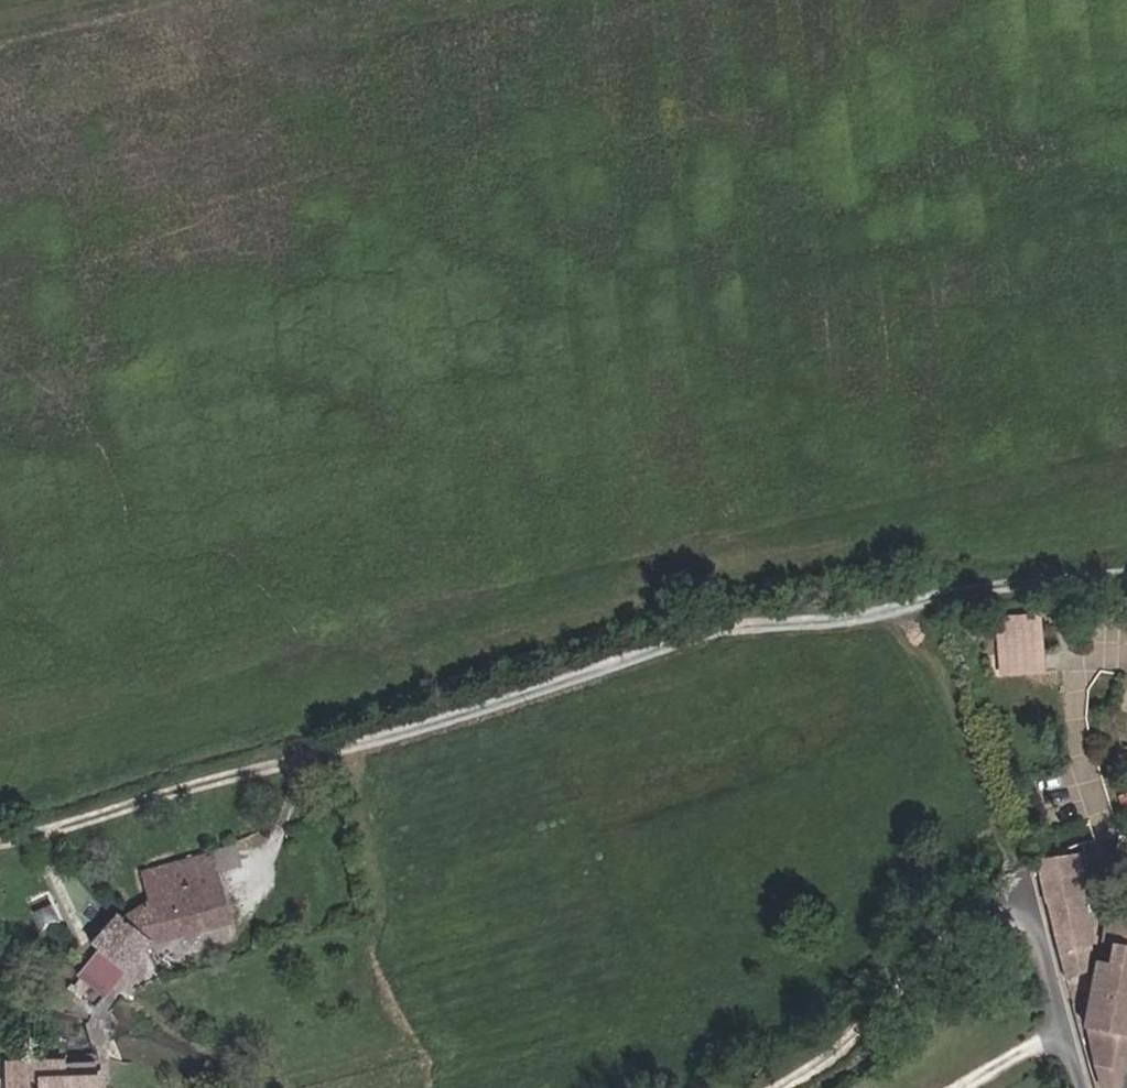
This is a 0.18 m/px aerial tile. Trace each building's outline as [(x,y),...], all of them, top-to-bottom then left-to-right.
[(1014,629),(1005,631),(1008,661),(1039,658),(1035,621),(1013,623),(1014,629)] [(127,926),(150,946),(160,941),(163,946),(235,932),(216,857),(144,875),(150,903),(127,926)] [(1041,872),(1062,956),(1097,946),(1094,900),(1071,899),(1065,867),(1041,872)] [(115,916),(94,941),(123,971),(146,945),(115,916)] [(1106,1087),(1114,1087),(1126,1026),(1126,933),(1119,970),(1096,979),(1087,1026),(1099,1028),(1097,1059),(1104,1087),(1106,1087)] [(96,1080),(37,1080),(35,1063),(6,1063),(6,1087),(96,1087),(96,1080)]
